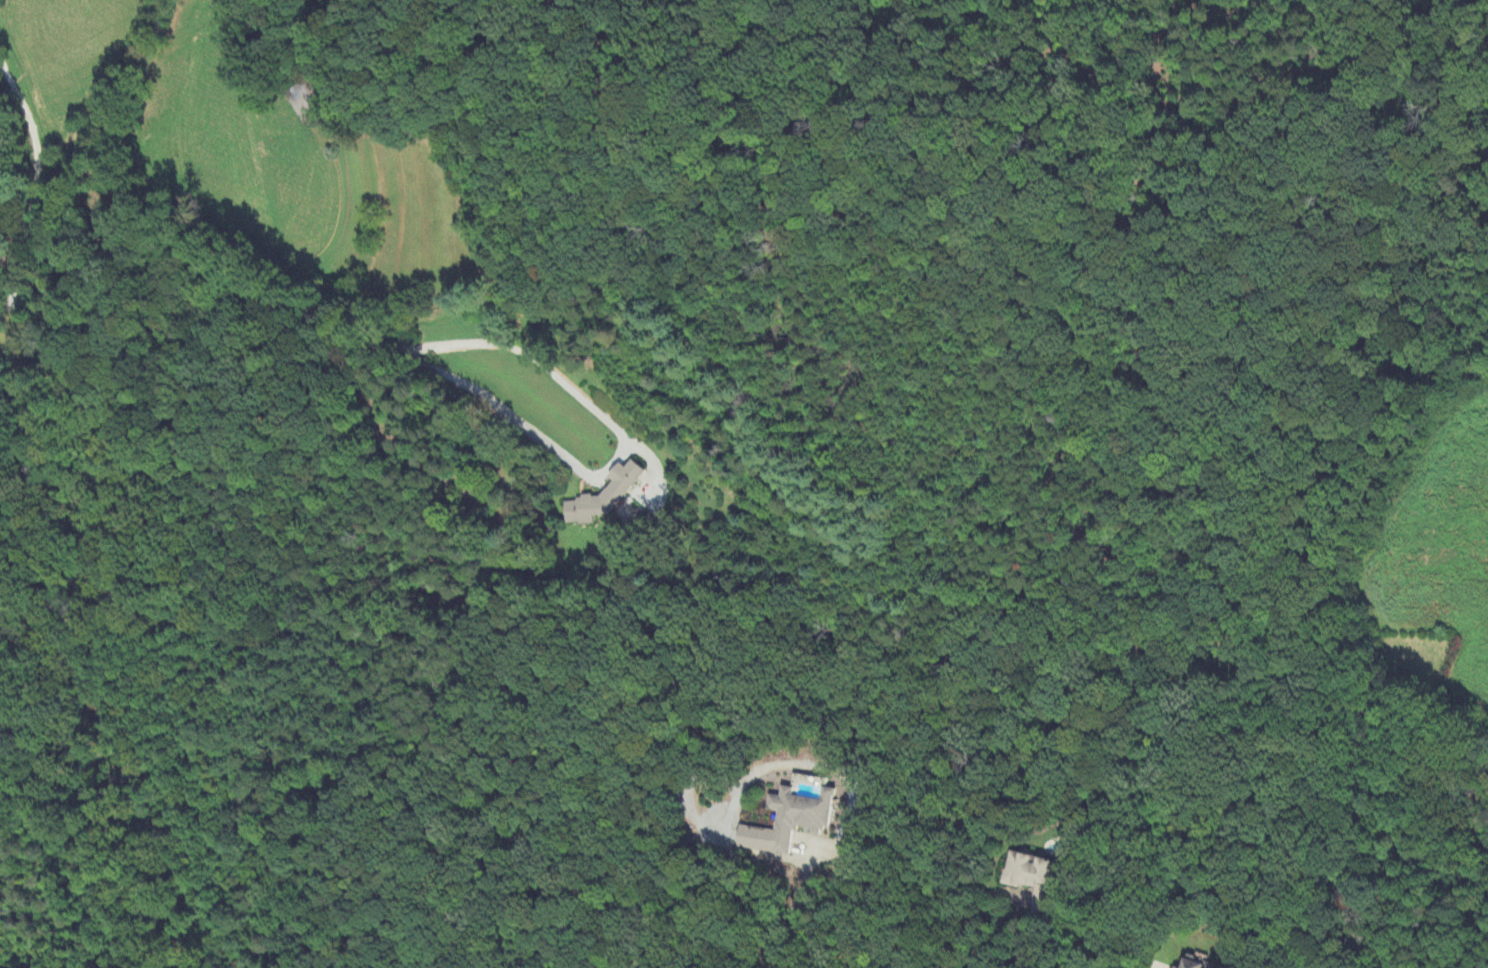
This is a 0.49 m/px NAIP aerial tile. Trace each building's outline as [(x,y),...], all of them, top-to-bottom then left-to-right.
[(650,472),(637,460),(630,468),(625,464),(613,479),(617,482),(605,497),(597,498),(594,496),(584,496),(580,502),(567,503),(568,525),(579,524),(581,526),(595,525),(601,517),(613,516),(620,507),(620,508),(650,472)] [(741,846),(794,851),(795,829),(833,832),(837,787),(824,786),(823,795),(815,795),(816,786),(784,783),(784,795),(772,793),(770,810),(780,811),(778,828),(743,825),(741,846)] [(1045,888),(1044,897),(1043,897),(1042,902),(1054,904),(1061,858),(1013,851),(1009,883),(1045,888)] [(1178,967),(1217,967),(1219,960),(1191,955),(1189,967),(1179,965),(1178,967)]
